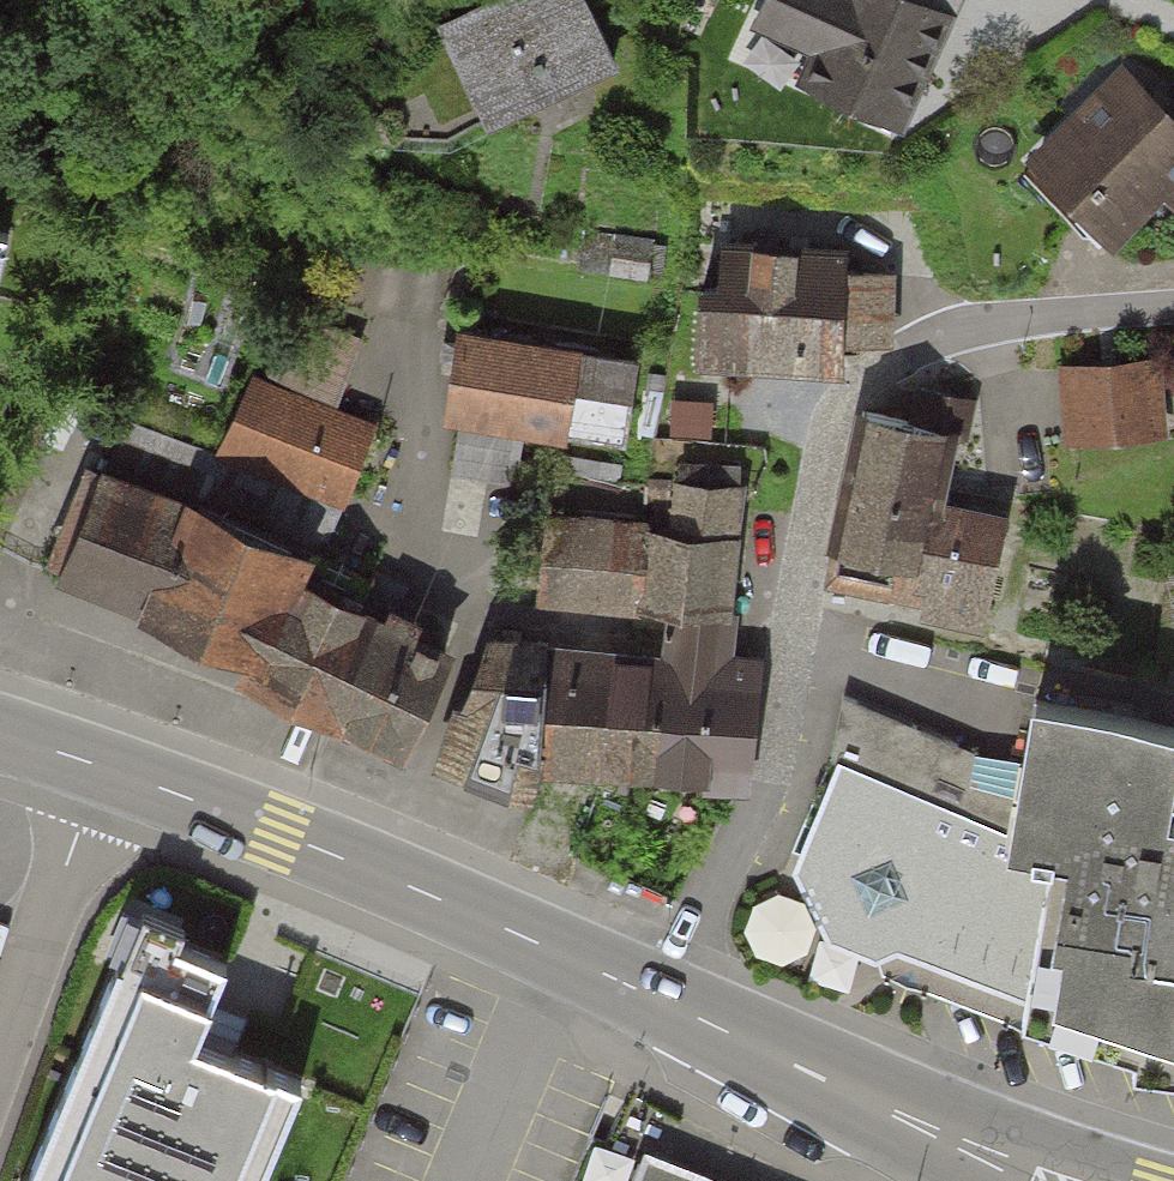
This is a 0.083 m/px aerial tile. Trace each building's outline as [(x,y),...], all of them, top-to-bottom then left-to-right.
[(426,23),(471,123),(604,64),(576,0),(478,0),(426,23)] [(895,0),(761,0),(749,25),(817,58),(802,89),(895,133),(947,25),(895,0)] [(1019,156),(1099,243),(1157,190),(1173,208),(1173,123),(1119,64),(1019,156)] [(723,292),(702,291),(700,358),(841,367),(842,338),(882,340),(884,273),(844,271),(844,253),(725,247),(723,292)] [(220,451),(337,501),(371,422),(328,403),(353,345),(279,313),(220,451)] [(448,335),(437,414),(620,441),(632,362),(448,335)] [(1057,366),(1061,438),(1162,433),(1159,361),(1057,366)] [(954,440),(863,421),(836,543),(929,563),(917,617),(976,630),(1000,516),(940,503),(954,440)] [(43,576),(275,679),(313,597),(286,557),(92,469),(43,576)] [(545,644),(533,765),(736,784),(748,664),(727,661),(743,493),(673,486),(668,532),(551,521),(542,612),(636,621),(633,652),(545,644)] [(269,693),(427,764),(471,668),(313,597),(275,679),(269,693)] [(1173,1080),(1173,828),(1158,826),(1170,731),(1026,707),(1018,770),(863,709),(807,889),(856,906),(841,947),(906,969),(901,983),(1173,1080)] [(226,961),(134,923),(25,1180),(261,1180),(303,1081),(195,1035),(226,961)] [(646,1144),(632,1180),(741,1180),(646,1144)]
